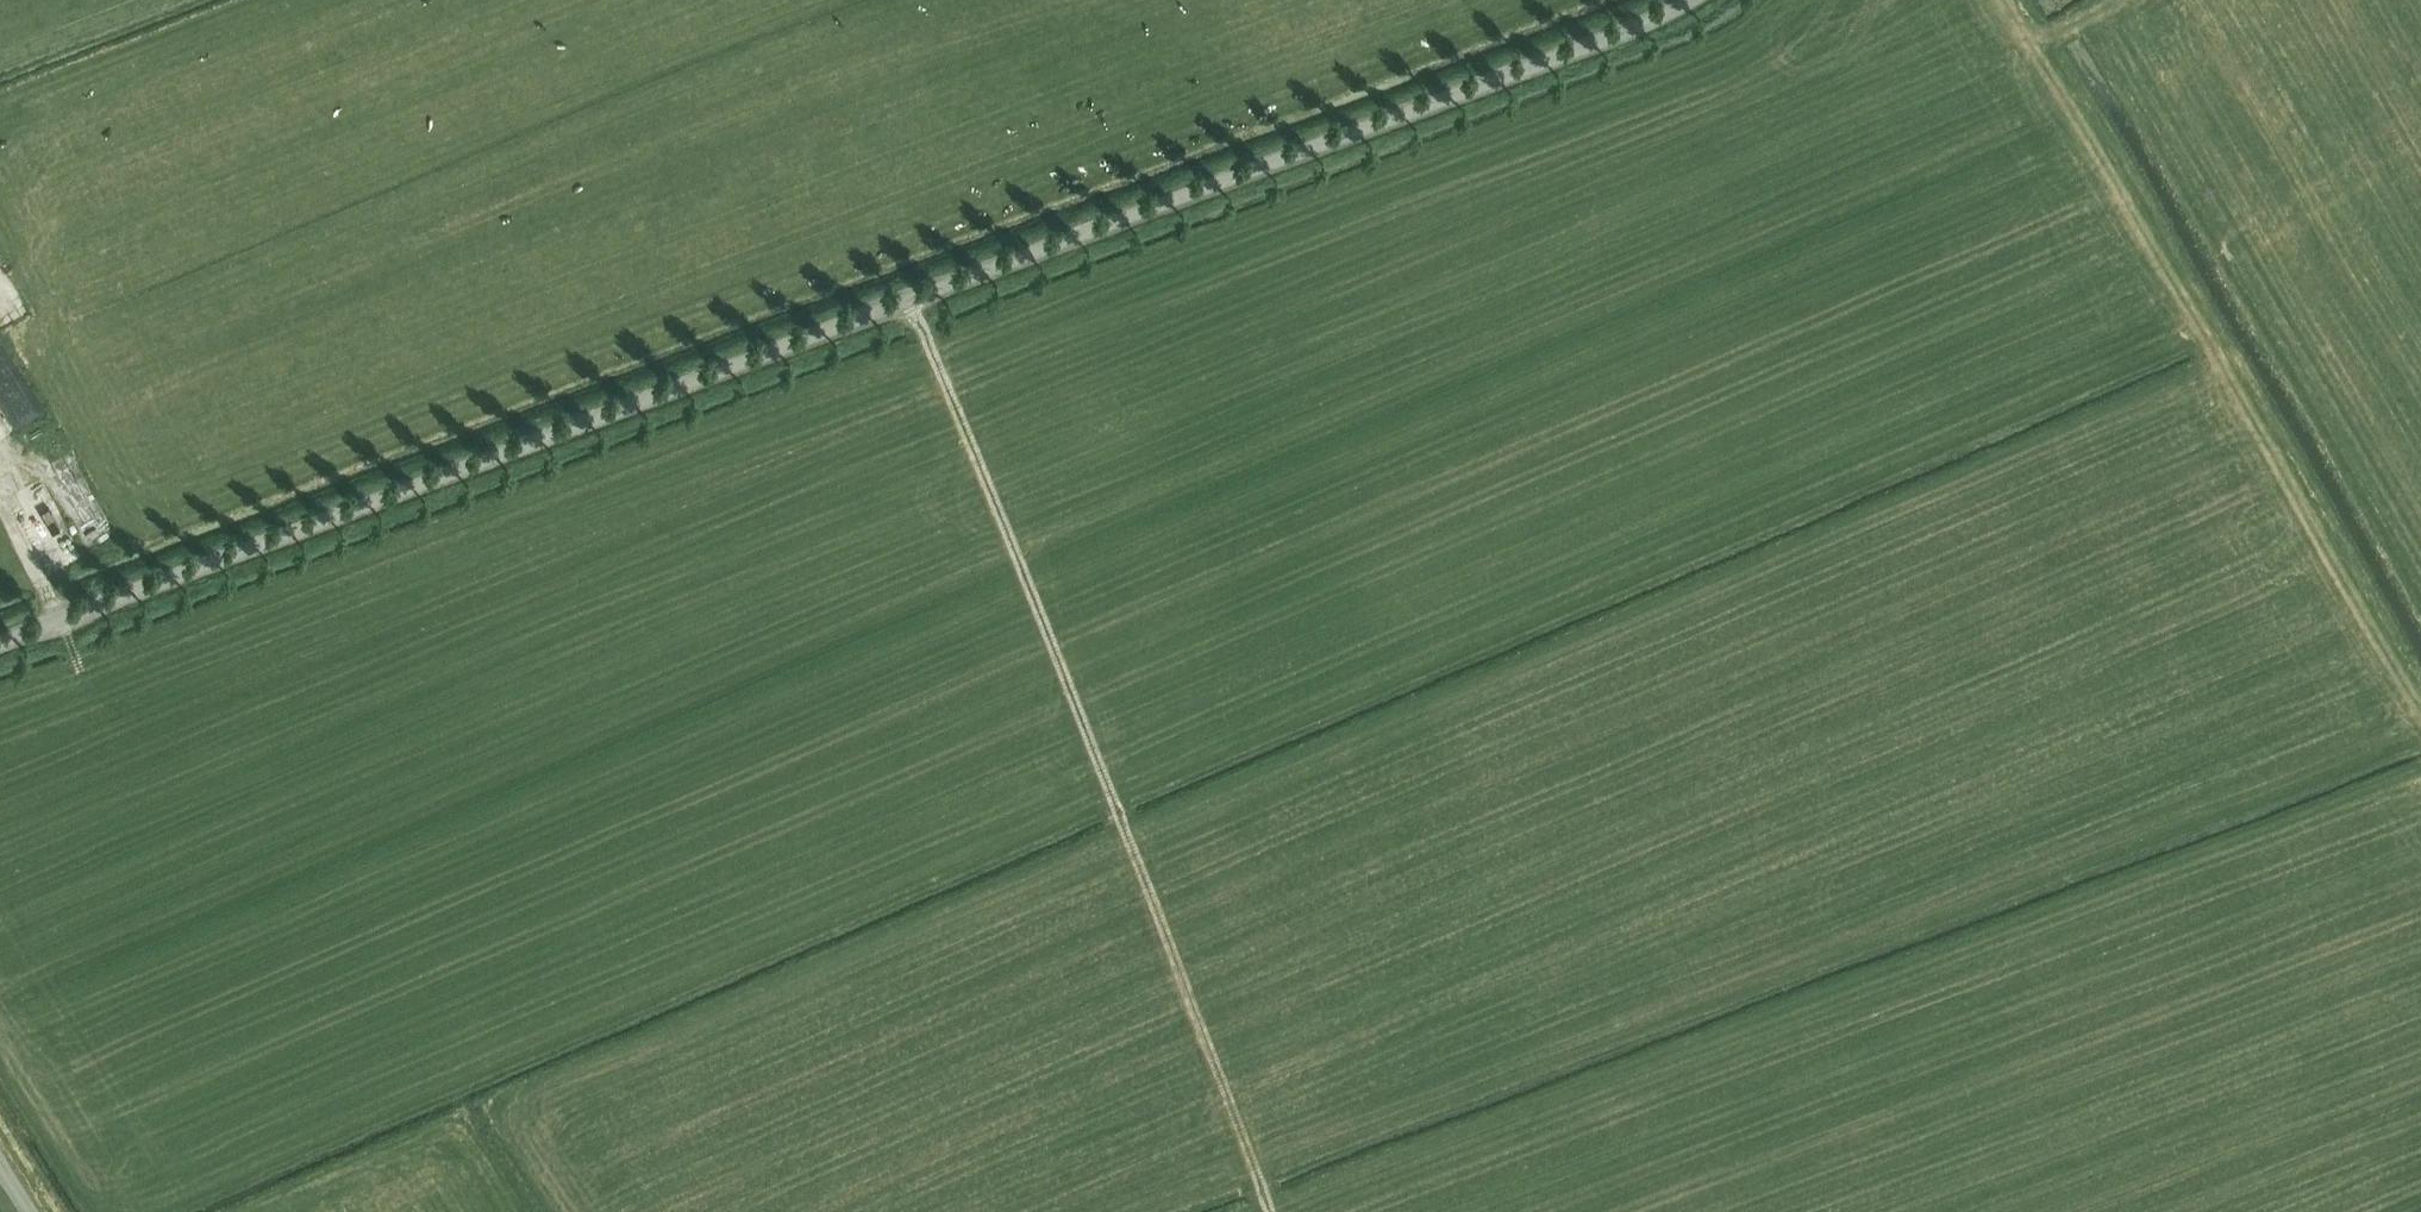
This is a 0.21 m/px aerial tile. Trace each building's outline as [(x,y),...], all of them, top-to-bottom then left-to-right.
[(12,316),(0,296),(0,323),(12,316)]
